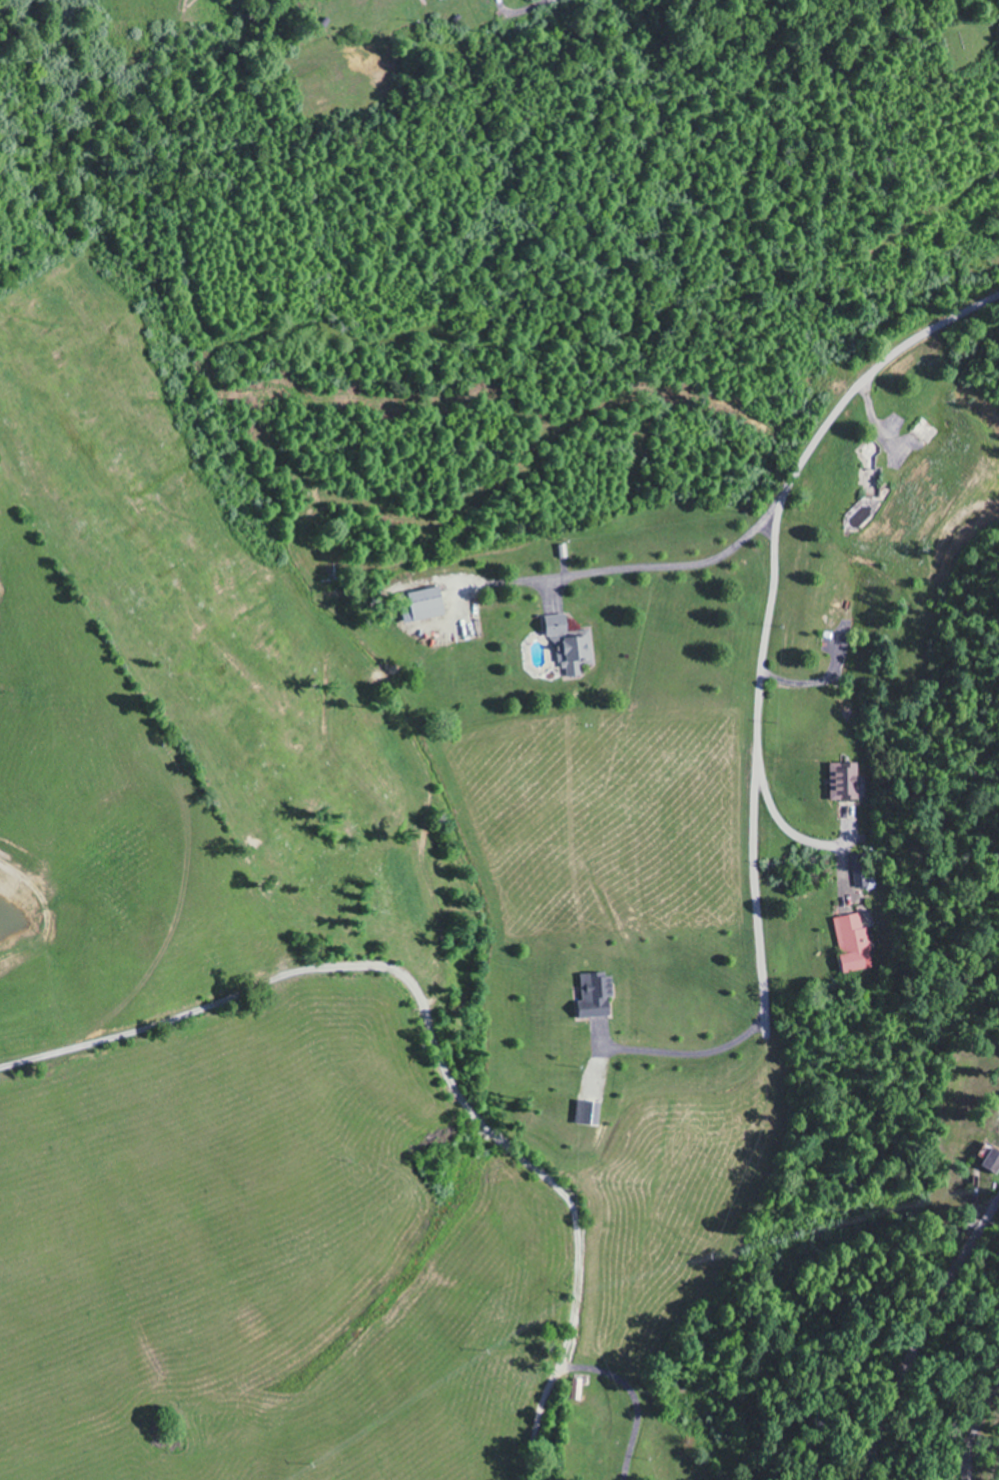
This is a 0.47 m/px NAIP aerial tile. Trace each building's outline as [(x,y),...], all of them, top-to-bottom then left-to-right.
[(409,624),(450,615),(444,587),(412,594),(415,609),(406,611),(409,624)] [(598,665),(595,631),(573,633),(571,615),(549,617),(551,639),(560,639),(562,668),(570,667),(570,678),(586,677),(585,666),(598,665)] [(834,802),(862,802),(861,764),(834,765),(834,802)] [(846,974),(876,968),(869,929),(867,929),(864,914),(836,919),(846,974)] [(583,1019),(614,1018),(613,998),(616,998),(614,973),(584,975),(585,1003),(582,1003),(583,1019)] [(577,1124),(601,1128),(605,1105),(580,1101),(577,1124)] [(996,1149),(985,1167),(998,1176),(998,1151),(996,1149)] [(574,1399),(584,1400),(587,1380),(577,1378),(574,1399)]
